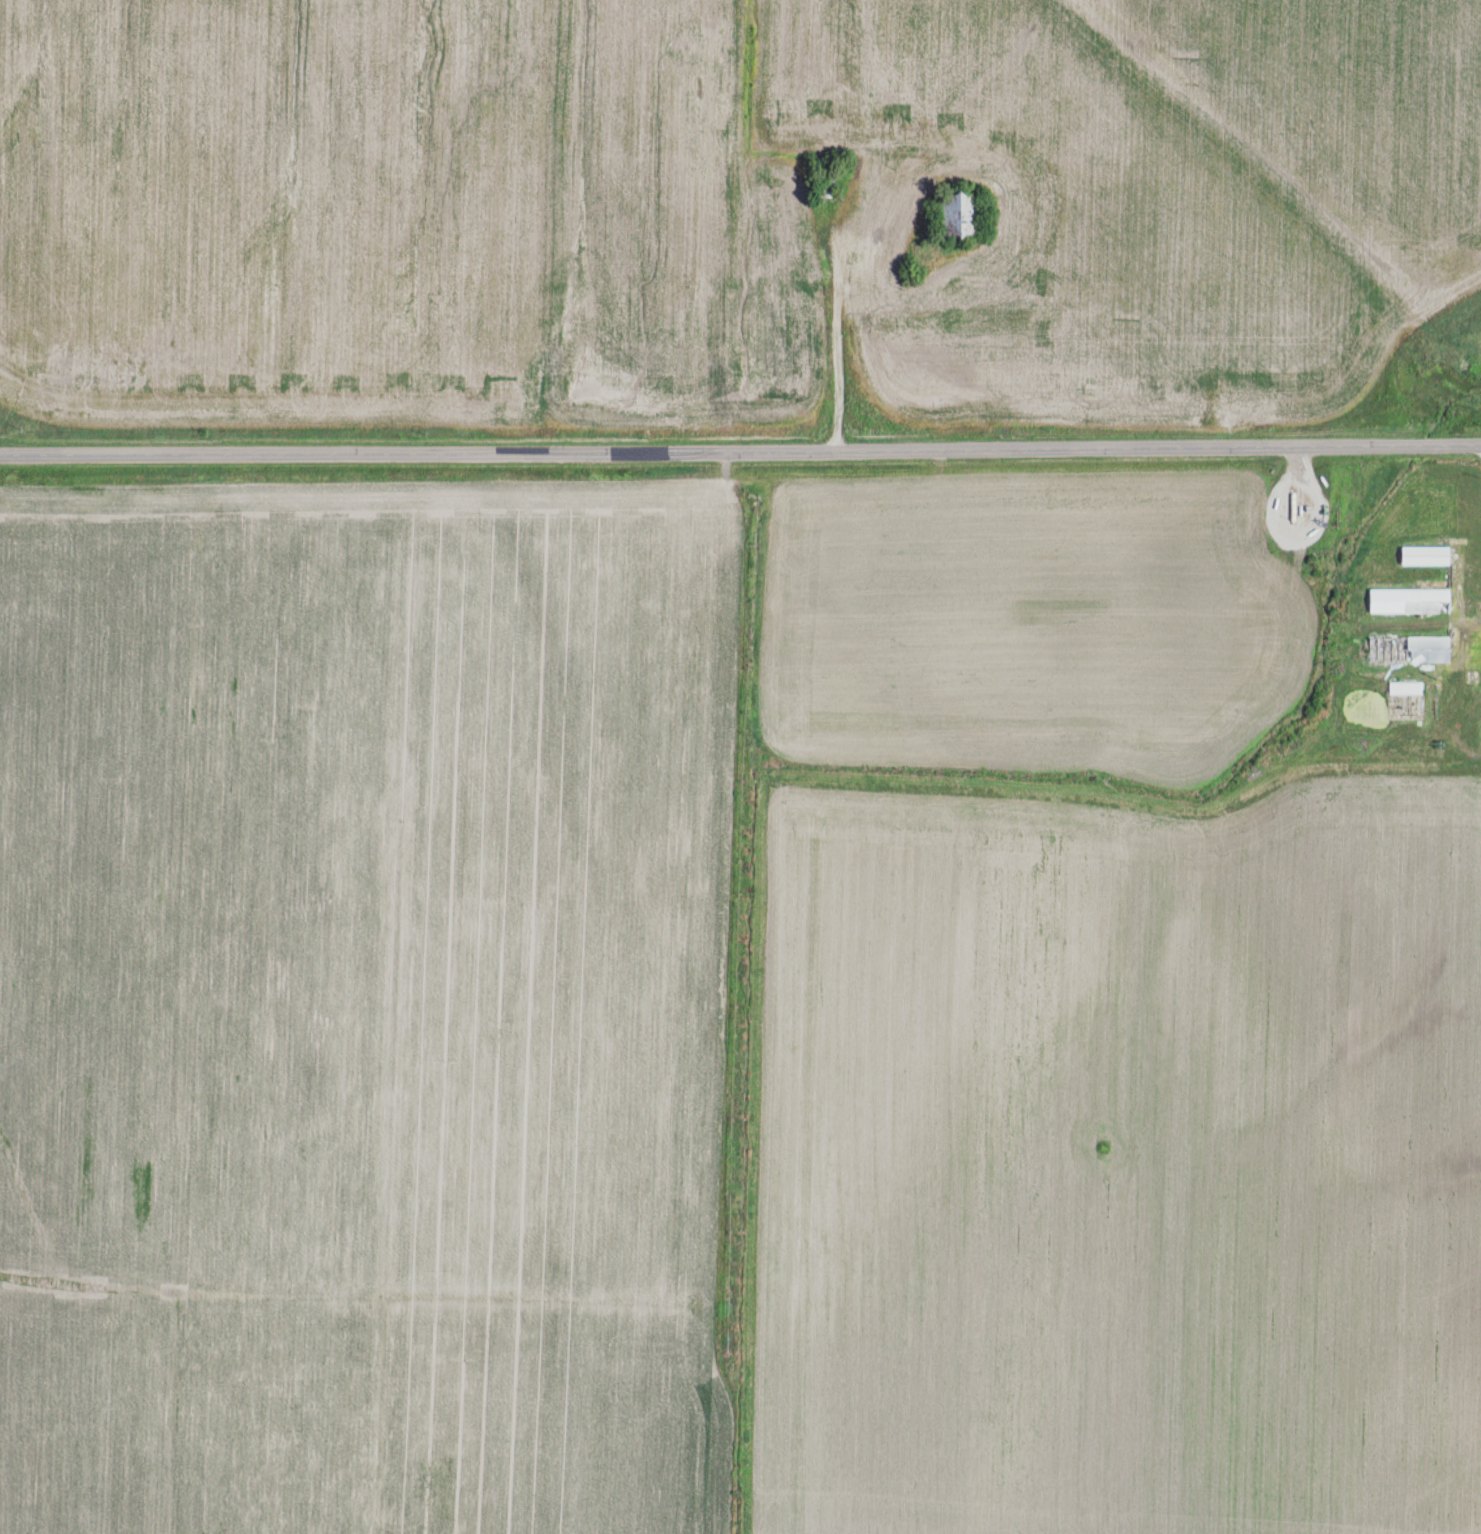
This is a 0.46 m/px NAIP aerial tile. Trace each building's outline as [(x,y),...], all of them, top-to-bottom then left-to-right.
[(976,192),(935,193),(937,237),(977,235),(976,192)] [(1400,546),(1400,565),(1450,565),(1450,546),(1400,546)] [(1450,588),(1368,588),(1368,613),(1450,613),(1450,588)] [(1450,636),(1370,636),(1370,651),(1374,651),(1374,663),(1450,663),(1450,636)] [(1423,681),(1389,681),(1389,695),(1423,695),(1423,681)]
